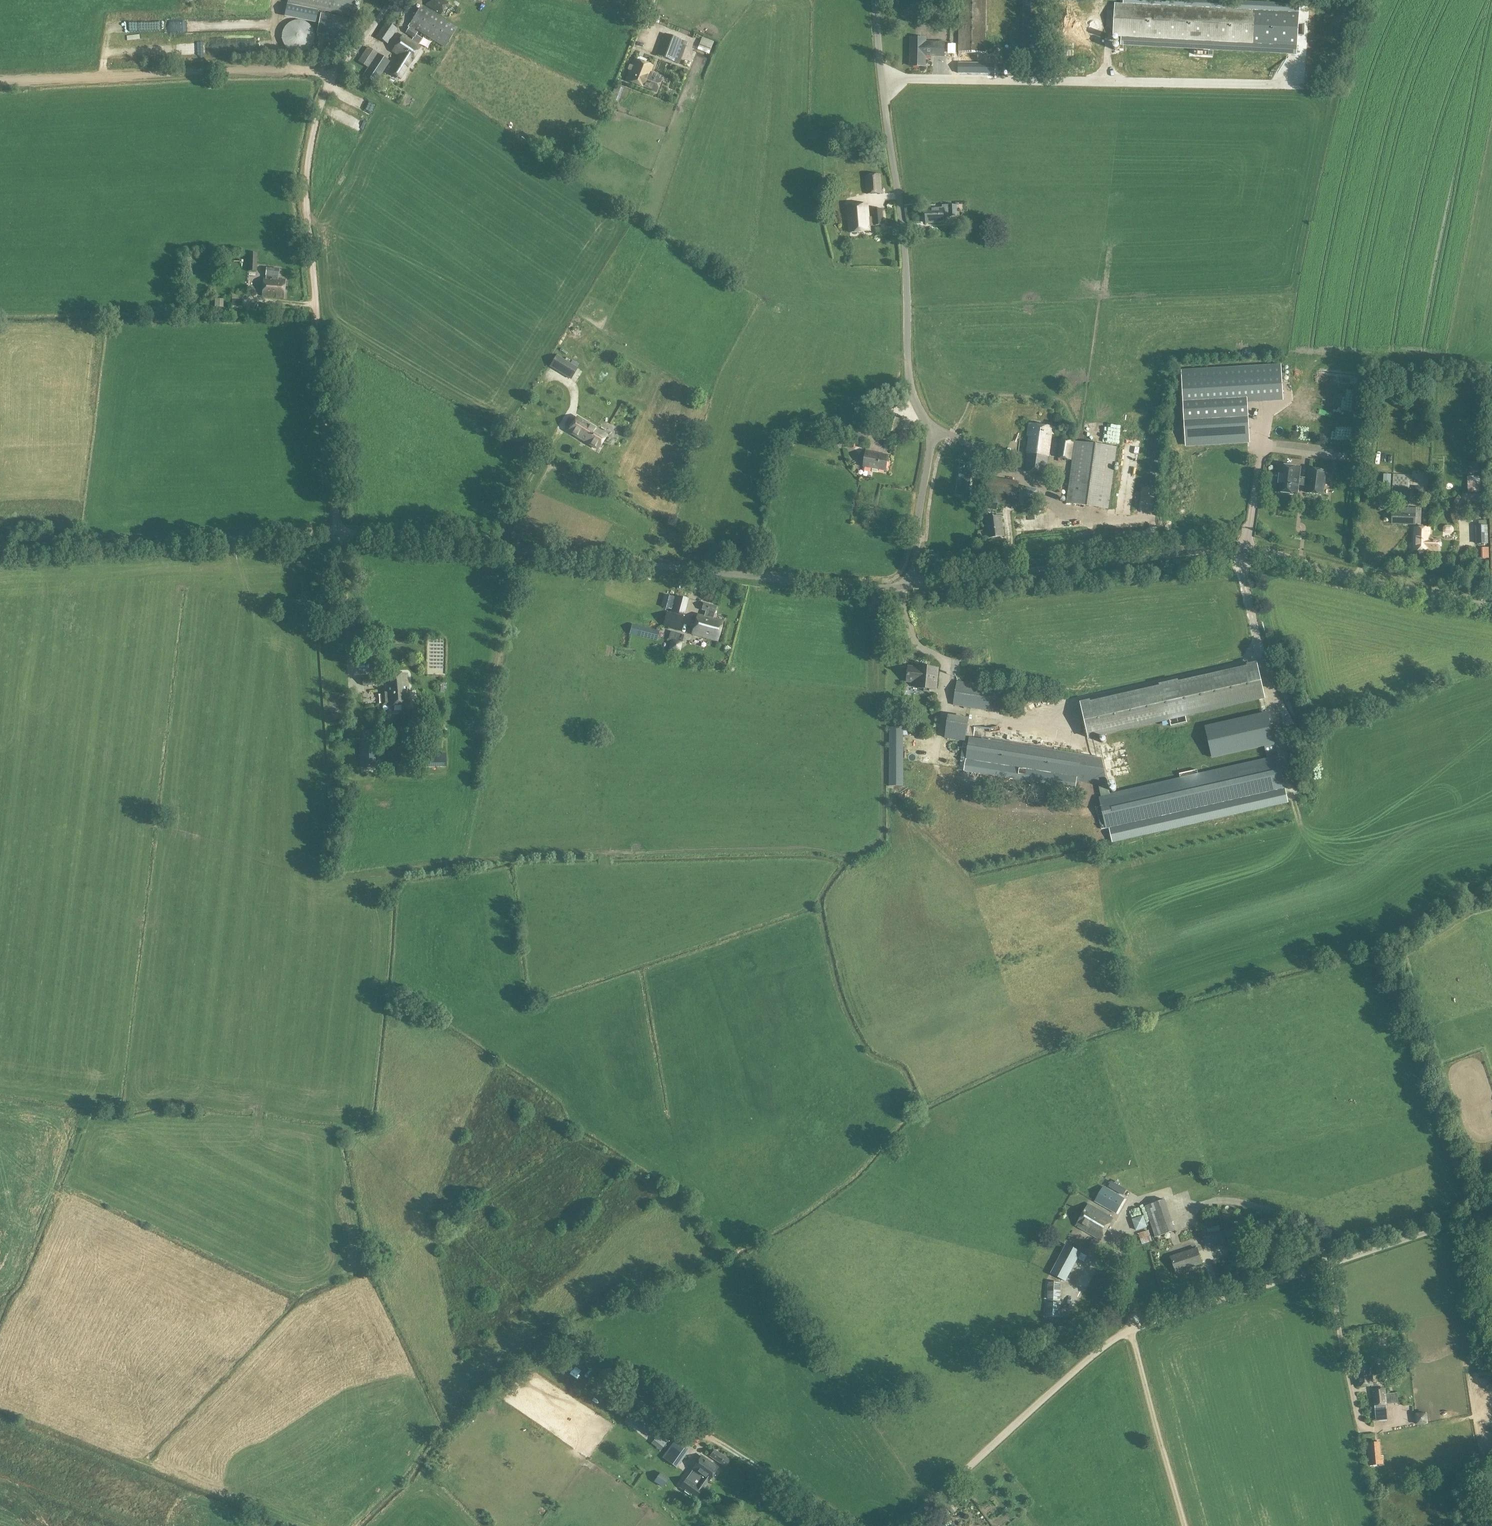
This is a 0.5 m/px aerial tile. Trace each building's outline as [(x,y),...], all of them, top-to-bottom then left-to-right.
[(352,16),(355,0),(288,0),(288,3),(352,16)] [(445,0),(428,0),(425,5),(441,15),(449,2),(445,0)] [(1188,0),(1124,0),(1123,4),(1115,4),(1114,36),(1122,37),(1121,45),(1297,54),(1298,36),(1302,36),(1302,24),(1298,24),(1299,6),(1188,0)] [(421,5),(408,27),(409,28),(406,34),(414,39),(418,33),(414,30),(414,29),(445,48),(457,28),(421,5)] [(288,6),(286,16),(316,22),(318,12),(288,6)] [(352,20),(323,13),(319,33),(348,40),(352,20)] [(108,14),(108,23),(122,23),(122,15),(108,14)] [(288,46),(292,50),(297,52),(302,53),(308,51),(312,48),(316,44),(317,38),(317,33),(314,28),(310,24),(305,21),(300,21),(294,22),(290,25),(286,30),(285,35),(285,41),(288,46)] [(397,29),(386,22),(376,37),(388,44),(397,29)] [(682,41),(682,40),(664,34),(656,55),(674,62),(679,64),(687,43),(682,41)] [(393,52),(401,57),(391,73),(401,79),(421,47),(403,36),(393,52)] [(945,42),(926,42),(926,38),(911,38),(911,67),(925,67),(925,56),(945,57),(945,42)] [(368,68),(363,75),(376,83),(390,61),(368,46),(359,61),(368,68)] [(652,67),(636,60),(627,81),(656,93),(661,81),(648,75),(652,67)] [(958,74),(987,74),(988,64),(985,64),(959,64),(958,74)] [(615,112),(620,99),(610,95),(605,109),(615,112)] [(340,136),(336,145),(350,151),(354,143),(340,136)] [(867,195),(882,194),(881,175),(866,176),(867,195)] [(883,208),(872,209),(873,217),(869,217),(868,205),(848,207),(850,233),(870,231),(870,227),(885,225),(883,208)] [(957,205),(949,205),(949,209),(949,216),(949,217),(957,217),(957,205)] [(926,223),(944,223),(944,216),(949,216),(949,209),(926,210),(926,223)] [(248,271),(257,272),(257,253),(248,253),(248,271)] [(264,277),(263,295),(283,297),(285,280),(278,279),(279,269),(266,268),(266,277),(264,277)] [(232,293),(232,304),(242,304),(242,293),(232,293)] [(224,298),(216,298),(216,306),(224,306),(224,298)] [(577,368),(556,355),(550,366),(570,379),(577,368)] [(1248,403),(1285,401),(1283,365),(1183,369),(1185,406),(1248,403)] [(1348,384),(1348,368),(1316,367),(1316,383),(1348,384)] [(903,420),(890,416),(886,431),(899,435),(903,420)] [(607,436),(577,418),(568,432),(598,450),(607,436)] [(1248,443),(1250,443),(1248,418),(1184,422),(1186,447),(1248,443)] [(1107,422),(1100,422),(1101,429),(1103,429),(1104,442),(1116,441),(1116,436),(1120,436),(1119,423),(1107,423),(1107,422)] [(1025,472),(1047,475),(1051,444),(1052,435),(1065,437),(1066,430),(1030,425),(1028,436),(1030,437),(1025,472)] [(869,430),(852,428),(851,437),(868,439),(869,430)] [(833,448),(842,449),(843,438),(834,437),(833,448)] [(1059,439),(1057,458),(1057,459),(1072,461),(1075,442),(1059,439)] [(1075,442),(1073,462),(1067,504),(1109,510),(1118,448),(1075,442)] [(867,452),(864,467),(886,471),(889,456),(867,452)] [(960,468),(956,495),(968,497),(972,470),(964,468),(965,464),(960,464),(960,468)] [(1310,470),(1309,480),(1300,478),(1301,469),(1280,466),(1277,492),(1298,495),(1299,485),(1308,486),(1307,494),(1323,496),(1327,472),(1310,470)] [(1408,502),(1409,475),(1393,475),(1392,501),(1408,502)] [(1481,480),(1468,481),(1468,493),(1481,493),(1481,480)] [(1169,509),(1178,509),(1178,496),(1169,496),(1169,509)] [(1422,509),(1401,509),(1400,525),(1416,525),(1416,524),(1421,524),(1422,509)] [(1002,517),(987,519),(989,538),(1004,536),(1002,517)] [(1475,526),(1476,544),(1488,544),(1488,525),(1487,525),(1487,521),(1479,521),(1479,526),(1475,526)] [(1429,536),(1429,529),(1415,529),(1415,550),(1429,551),(1440,551),(1441,539),(1433,539),(1431,536),(1429,536)] [(672,610),(676,597),(665,594),(663,605),(668,606),(667,608),(672,610)] [(672,613),(683,616),(688,598),(676,595),(672,613)] [(701,611),(706,612),(715,614),(717,607),(704,603),(701,611)] [(668,612),(663,624),(680,630),(684,617),(668,612)] [(704,617),(697,615),(693,634),(718,641),(723,621),(714,619),(715,614),(706,612),(704,617)] [(659,632),(633,625),(630,635),(657,642),(659,632)] [(683,642),(673,639),(670,650),(681,652),(683,642)] [(1091,700),(1080,703),(1088,740),(1170,721),(1171,726),(1187,723),(1186,718),(1263,700),(1254,663),(1247,665),(1247,667),(1179,682),(1178,680),(1159,684),(1160,686),(1091,702),(1091,700)] [(919,668),(909,667),(907,682),(917,683),(917,687),(925,688),(924,692),(930,693),(931,689),(936,689),(938,669),(919,667),(919,668)] [(383,706),(387,705),(388,706),(410,704),(407,674),(385,676),(387,690),(382,691),(383,706)] [(362,678),(363,686),(376,685),(375,677),(362,678)] [(953,706),(1005,714),(1008,689),(957,681),(954,702),(953,706)] [(1266,713),(1204,727),(1211,758),(1265,746),(1274,744),(1267,713),(1266,713)] [(945,738),(966,742),(969,718),(949,715),(945,738)] [(904,787),(904,727),(890,727),(890,787),(904,787)] [(970,738),(965,771),(1076,788),(1077,780),(1098,784),(1101,796),(1099,797),(1102,811),(1097,812),(1101,830),(1104,830),(1109,828),(1112,842),(1288,803),(1274,744),(1265,746),(1268,759),(1120,792),(1110,795),(1102,759),(970,738)] [(365,744),(367,768),(383,767),(381,743),(365,744)] [(446,754),(428,755),(428,767),(446,767),(446,754)] [(1294,792),(1290,778),(1284,780),(1288,794),(1294,792)] [(1103,1188),(1095,1202),(1117,1215),(1125,1200),(1103,1188)] [(1175,1231),(1165,1200),(1145,1206),(1155,1237),(1175,1231)] [(1114,1219),(1089,1205),(1076,1227),(1101,1241),(1114,1219)] [(1144,1218),(1147,1217),(1146,1214),(1131,1217),(1134,1228),(1146,1226),(1144,1218)] [(1146,1229),(1137,1233),(1141,1243),(1151,1239),(1146,1229)] [(1226,1232),(1231,1253),(1242,1251),(1238,1230),(1226,1232)] [(1206,1247),(1213,1246),(1211,1237),(1204,1238),(1206,1247)] [(1067,1245),(1051,1274),(1066,1281),(1081,1252),(1067,1245)] [(1197,1249),(1171,1257),(1176,1273),(1202,1264),(1197,1249)] [(1048,1298),(1058,1298),(1059,1287),(1049,1287),(1048,1298)] [(1047,1302),(1046,1318),(1061,1318),(1062,1303),(1047,1302)] [(1372,1386),(1373,1386),(1373,1382),(1372,1375),(1382,1375),(1381,1366),(1358,1368),(1358,1376),(1357,1376),(1358,1387),(1372,1386)] [(1373,1386),(1372,1386),(1372,1390),(1374,1390),(1375,1408),(1376,1418),(1387,1417),(1387,1407),(1387,1404),(1392,1404),(1392,1394),(1386,1394),(1385,1389),(1380,1390),(1380,1387),(1375,1382),(1373,1382),(1373,1386)] [(626,1419),(650,1437),(657,1428),(633,1410),(626,1419)] [(1415,1414),(1416,1426),(1427,1425),(1426,1413),(1415,1414)] [(665,1428),(655,1441),(663,1447),(673,1434),(665,1428)] [(677,1469),(691,1448),(676,1438),(662,1458),(677,1469)] [(730,1461),(714,1450),(710,1457),(725,1468),(730,1461)] [(1370,1465),(1383,1464),(1382,1458),(1380,1458),(1379,1452),(1369,1453),(1370,1465)] [(708,1481),(718,1468),(702,1457),(692,1470),(704,1478),(698,1486),(687,1478),(681,1488),(695,1498),(705,1485),(708,1487),(711,1483),(708,1481)] [(662,1487),(668,1479),(660,1473),(655,1481),(662,1487)] [(957,1510),(950,1501),(945,1505),(952,1514),(957,1510)]
